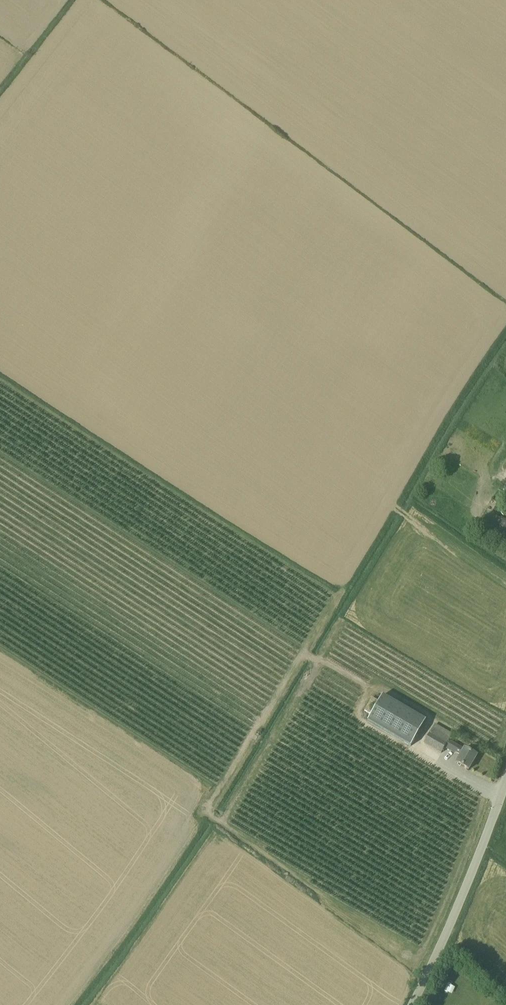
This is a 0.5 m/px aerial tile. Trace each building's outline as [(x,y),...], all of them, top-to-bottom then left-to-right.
[(486,524),(503,534),(505,529),(505,521),(493,513),(486,524)] [(368,720),(367,722),(410,746),(411,745),(420,730),(425,720),(382,695),(377,705),(368,720)] [(445,747),(460,756),(456,762),(469,770),(477,756),(464,748),(464,749),(449,741),(450,738),(433,728),(424,743),(441,753),(445,747)]
